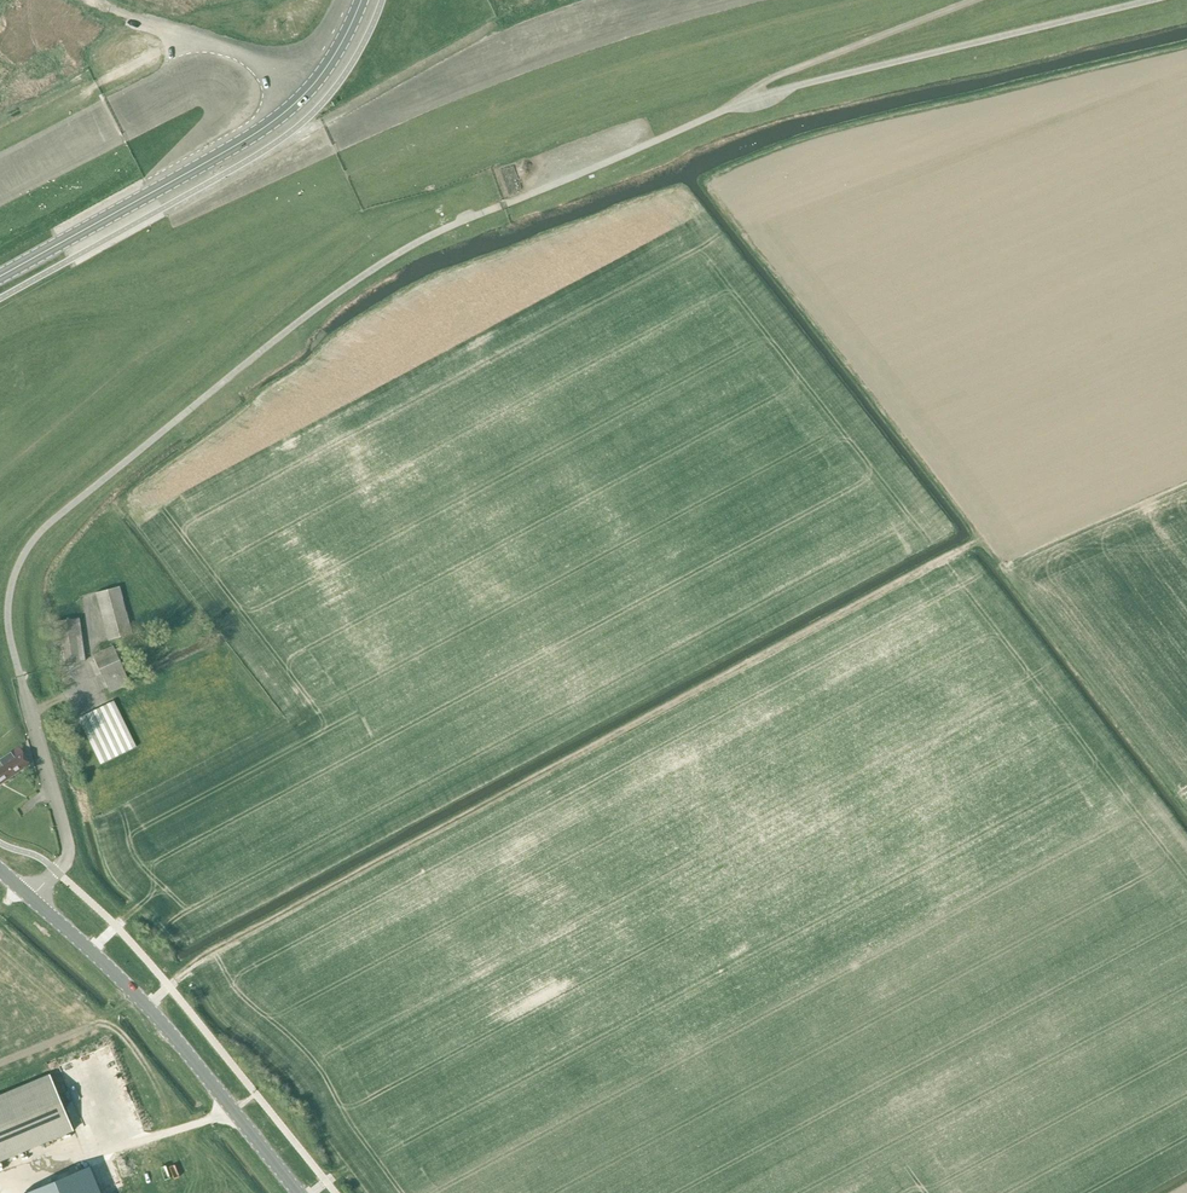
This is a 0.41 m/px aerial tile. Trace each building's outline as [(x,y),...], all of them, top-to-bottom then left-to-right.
[(192,432),(211,419),(204,409),(185,422),(192,432)] [(95,594),(107,642),(132,635),(119,587),(95,594)] [(53,622),(58,665),(85,662),(78,619),(53,622)] [(130,684),(128,680),(138,676),(125,646),(114,650),(113,647),(92,656),(110,694),(130,684)] [(76,718),(99,764),(135,746),(111,700),(76,718)] [(18,747),(0,760),(0,764),(1,766),(0,767),(0,786),(30,764),(18,747)] [(72,1131),(48,1075),(0,1096),(0,1162),(72,1131)] [(89,1167),(77,1172),(78,1173),(66,1178),(66,1177),(43,1187),(43,1188),(32,1192),(28,1192),(100,1192),(89,1167)]
